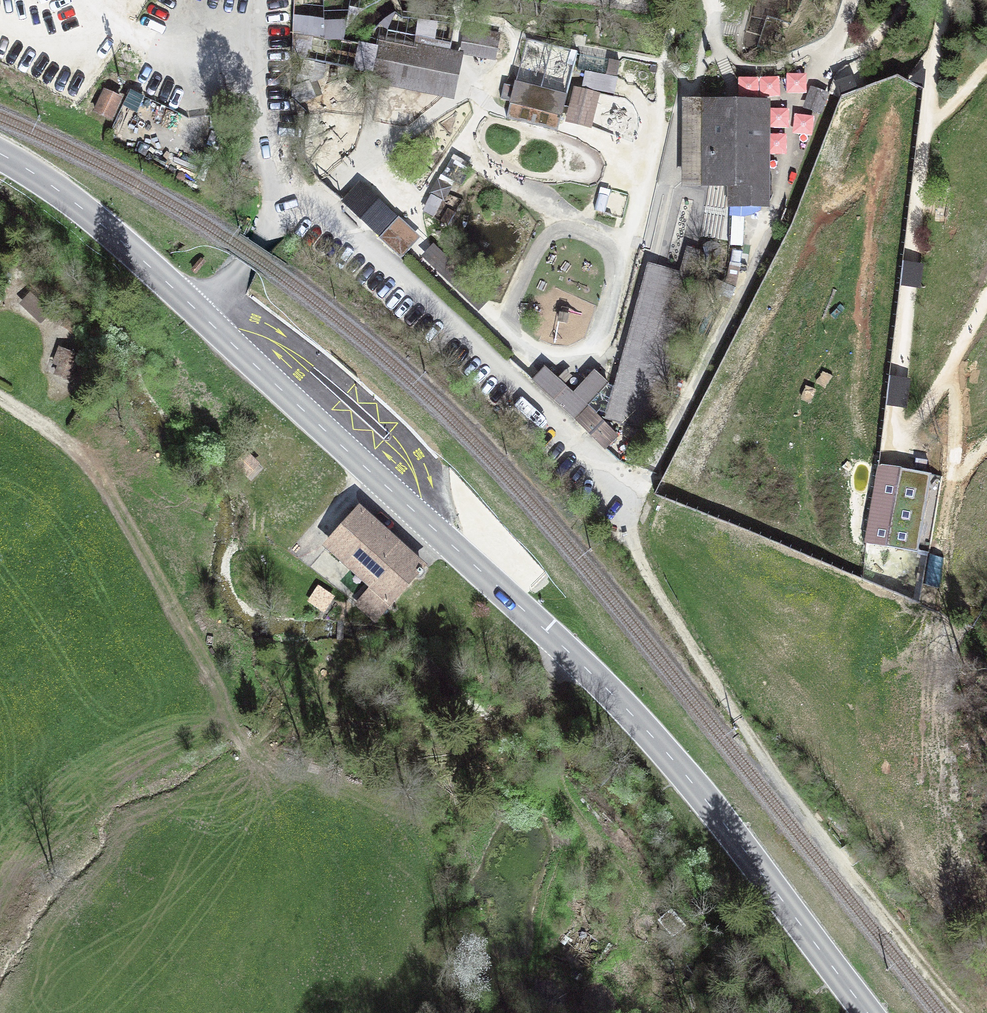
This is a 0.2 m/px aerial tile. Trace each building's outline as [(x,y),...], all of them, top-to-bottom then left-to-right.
[(497,36),(468,30),(465,46),(494,51),(497,36)] [(420,37),(417,50),(385,43),(377,77),(446,92),(453,57),(448,56),(451,44),(420,37)] [(853,75),(835,81),(840,95),(858,88),(853,75)] [(566,98),(516,85),(509,110),(507,116),(557,130),(559,124),(566,98)] [(600,94),(574,87),(569,107),(595,114),(600,94)] [(819,115),(826,92),(810,87),(802,109),(819,115)] [(120,99),(105,92),(96,112),(111,119),(120,99)] [(762,203),(763,105),(729,105),(710,105),(709,183),(732,183),(732,203),(762,203)] [(361,185),(360,184),(342,202),(347,207),(380,237),(398,219),(390,211),(361,185)] [(743,217),(732,216),(731,244),(742,245),(743,217)] [(419,239),(398,219),(380,237),(402,258),(409,250),(419,239)] [(742,251),(733,250),(731,261),(740,262),(742,251)] [(913,263),(902,262),(899,286),(910,287),(922,289),(924,265),(913,263)] [(645,307),(622,387),(660,395),(692,282),(680,279),(680,281),(654,274),(649,291),(675,298),(670,315),(645,307)] [(58,315),(37,295),(29,303),(50,323),(58,315)] [(93,333),(76,320),(72,326),(89,339),(93,333)] [(74,380),(85,357),(68,349),(62,363),(67,365),(62,375),(74,380)] [(573,394),(546,368),(534,382),(575,419),(588,404),(607,383),(594,371),(573,394)] [(906,410),(910,379),(899,378),(889,377),(885,408),(896,409),(906,410)] [(620,433),(588,404),(575,419),(606,448),(620,433)] [(928,460),(916,458),(915,469),(926,470),(928,460)] [(878,465),(865,543),(918,552),(918,551),(929,553),(943,476),(891,467),(878,465)] [(422,568),(358,511),(329,544),(374,585),(357,603),(376,619),(418,572),(420,574),(423,571),(421,569),(422,568)] [(335,598),(319,588),(309,603),(325,613),(335,598)]
